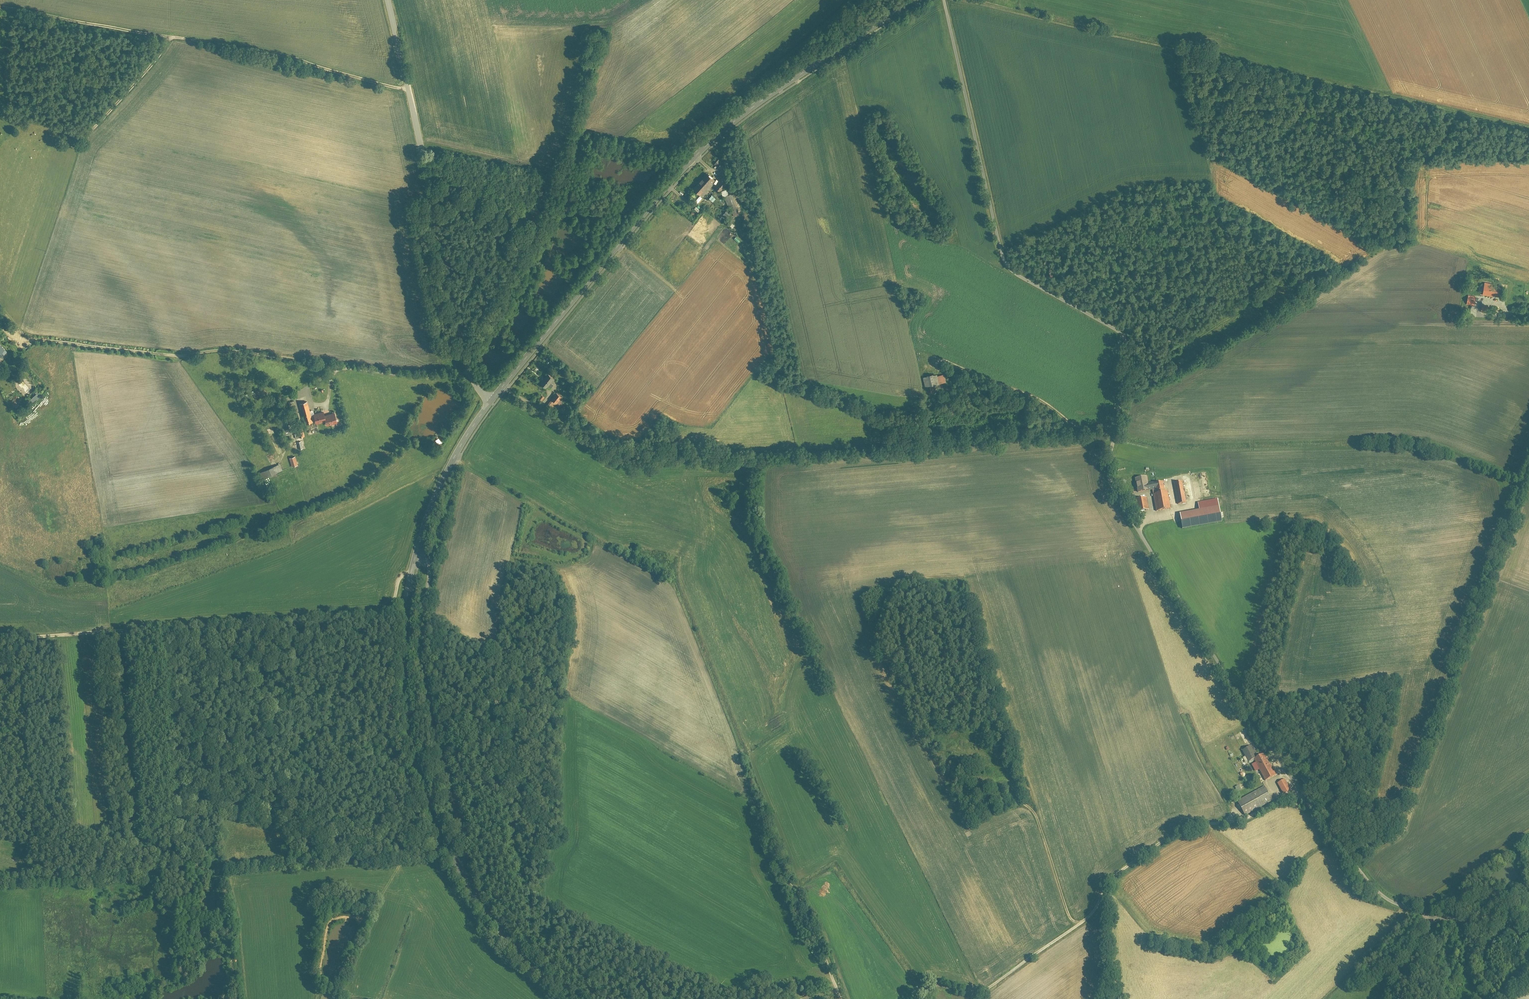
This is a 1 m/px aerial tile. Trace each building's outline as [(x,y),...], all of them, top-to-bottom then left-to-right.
[(719,161),(714,166),(723,173),(727,168),(719,161)] [(707,175),(692,191),(701,198),(715,183),(707,175)] [(722,182),(716,188),(720,192),(726,186),(722,182)] [(734,195),(726,198),(731,215),(739,212),(734,195)] [(1484,284),(1483,296),(1499,298),(1501,286),(1484,284)] [(1467,296),(1466,305),(1477,305),(1478,296),(1467,296)] [(548,374),(540,384),(547,389),(548,389),(549,390),(552,387),(550,386),(555,379),(548,374)] [(948,387),(946,375),(937,376),(937,374),(924,376),(925,386),(936,385),(937,389),(948,387)] [(311,391),(314,403),(320,401),(317,389),(311,391)] [(556,393),(551,401),(557,406),(560,408),(561,406),(564,402),(562,400),(563,398),(556,393)] [(308,402),(299,404),(304,426),(313,424),(308,402)] [(314,416),(316,425),(324,423),(325,427),(337,424),(334,414),(323,418),(322,413),(314,416)] [(279,419),(284,436),(291,434),(286,417),(279,419)] [(295,429),(298,438),(304,436),(301,427),(295,429)] [(260,473),(263,479),(282,470),(279,464),(260,473)] [(1133,476),(1136,493),(1149,491),(1148,490),(1156,488),(1156,492),(1154,492),(1157,510),(1170,508),(1167,490),(1164,490),(1163,481),(1155,482),(1155,483),(1148,484),(1146,474),(1133,476)] [(1174,483),(1178,504),(1189,502),(1185,480),(1174,483)] [(1136,500),(1137,513),(1148,512),(1147,499),(1136,500)] [(1180,514),(1183,529),(1223,522),(1220,507),(1180,514)] [(1250,746),(1242,751),(1249,763),(1257,758),(1250,746)] [(1267,781),(1276,775),(1265,755),(1255,761),(1267,781)] [(1313,771),(1301,779),(1307,788),(1319,780),(1313,771)] [(1284,778),(1277,783),(1285,796),(1293,791),(1284,778)] [(1265,787),(1237,801),(1244,815),(1272,802),(1265,787)] [(1491,891),(1491,901),(1499,901),(1498,890),(1491,891)]
